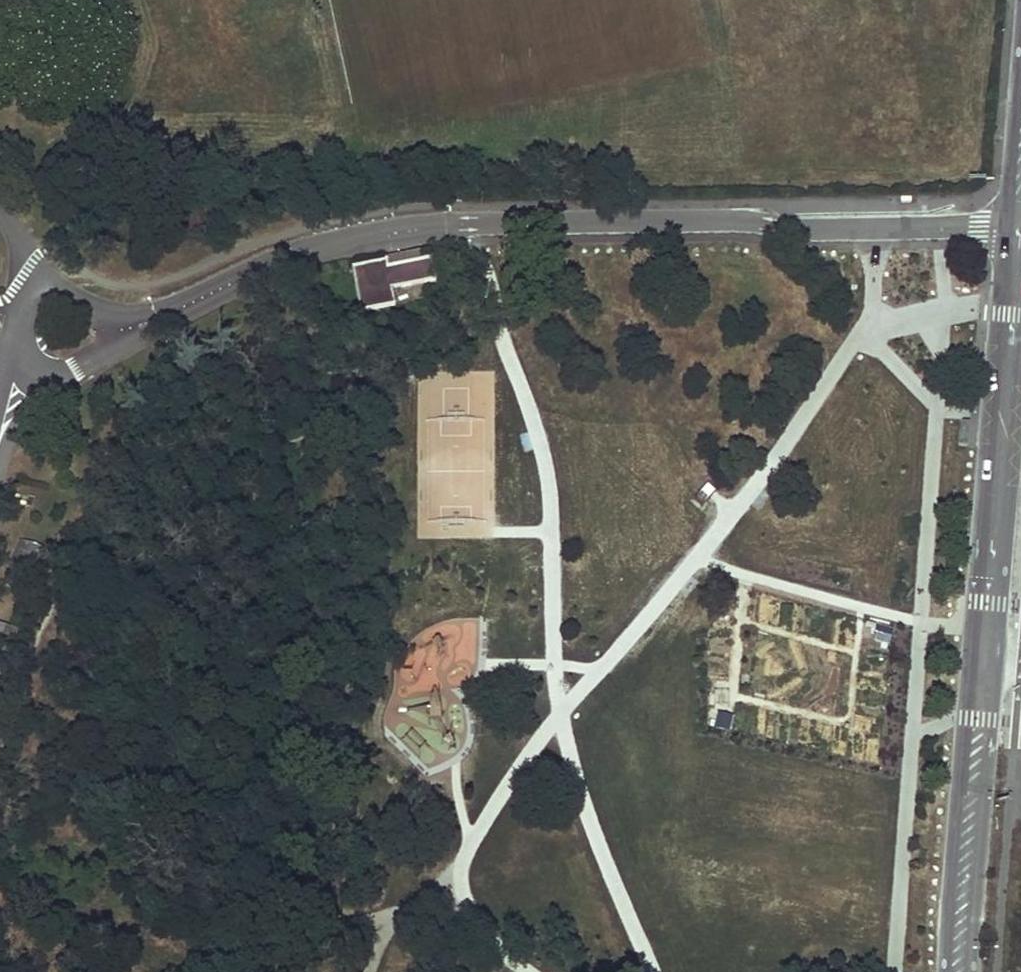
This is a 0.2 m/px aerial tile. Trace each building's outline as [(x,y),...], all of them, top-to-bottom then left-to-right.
[(383,261),(385,267),(420,260),(418,250),(382,257),(383,261)] [(383,261),(350,267),(359,312),(393,305),(390,288),(434,280),(430,258),(420,260),(385,267),(383,261)] [(0,625),(0,672),(15,631),(0,625)]
